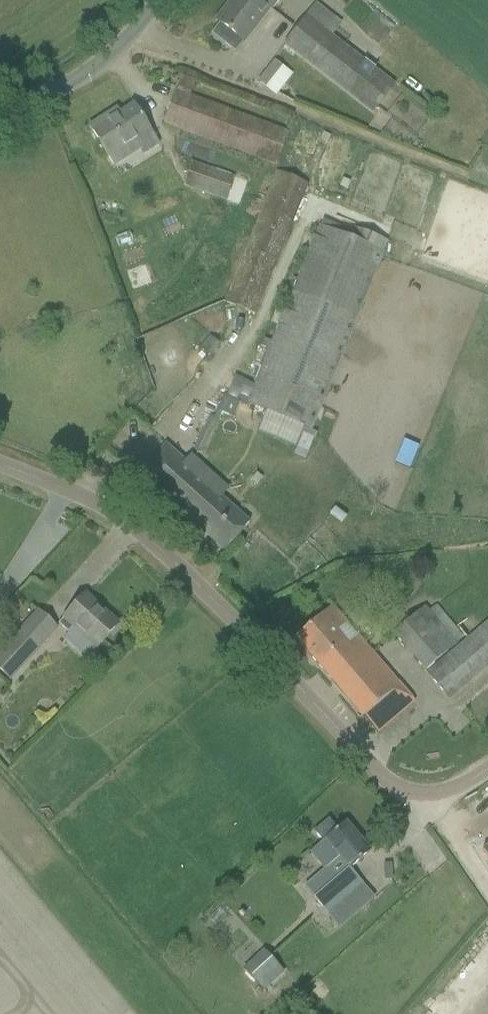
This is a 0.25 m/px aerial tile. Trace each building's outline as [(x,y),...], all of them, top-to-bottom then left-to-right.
[(210,34),(234,53),(242,42),(239,40),(266,7),(271,11),(272,10),(258,0),(231,0),(229,2),(233,5),(218,24),(210,34)] [(272,10),(280,0),(258,0),(272,10)] [(278,43),(291,26),(274,13),(261,30),(278,43)] [(284,45),(372,114),(394,86),(305,17),(284,45)] [(253,80),(259,86),(277,67),(271,61),(253,80)] [(279,64),(263,88),(275,96),(291,72),(279,64)] [(163,123),(274,165),(286,134),(175,92),(163,123)] [(89,127),(113,165),(140,148),(143,154),(158,145),(133,105),(113,118),(110,113),(89,127)] [(182,187),(224,201),(231,177),(190,163),(182,187)] [(225,303),(254,315),(307,185),(277,173),(225,303)] [(320,227),(317,226),(245,404),(311,431),(383,253),(382,252),(387,242),(353,228),(352,232),(323,220),(320,227)] [(137,477),(176,512),(178,510),(224,551),(249,524),(209,489),(216,481),(189,457),(184,463),(165,446),(137,477)] [(57,625),(67,634),(73,627),(96,649),(117,626),(84,595),(57,625)] [(294,639),(362,718),(364,717),(377,732),(413,702),(331,607),(294,639)] [(448,700),(487,666),(487,622),(427,674),(425,672),(455,646),(424,608),(408,622),(400,613),(385,626),(448,700)] [(8,681),(56,629),(39,613),(0,655),(0,673),(8,681)] [(321,843),(310,852),(334,881),(313,899),(327,915),(362,886),(348,870),(349,870),(370,853),(344,823),(336,830),(328,820),(313,833),(321,843)] [(243,969),(264,993),(285,974),(263,950),(243,969)]
